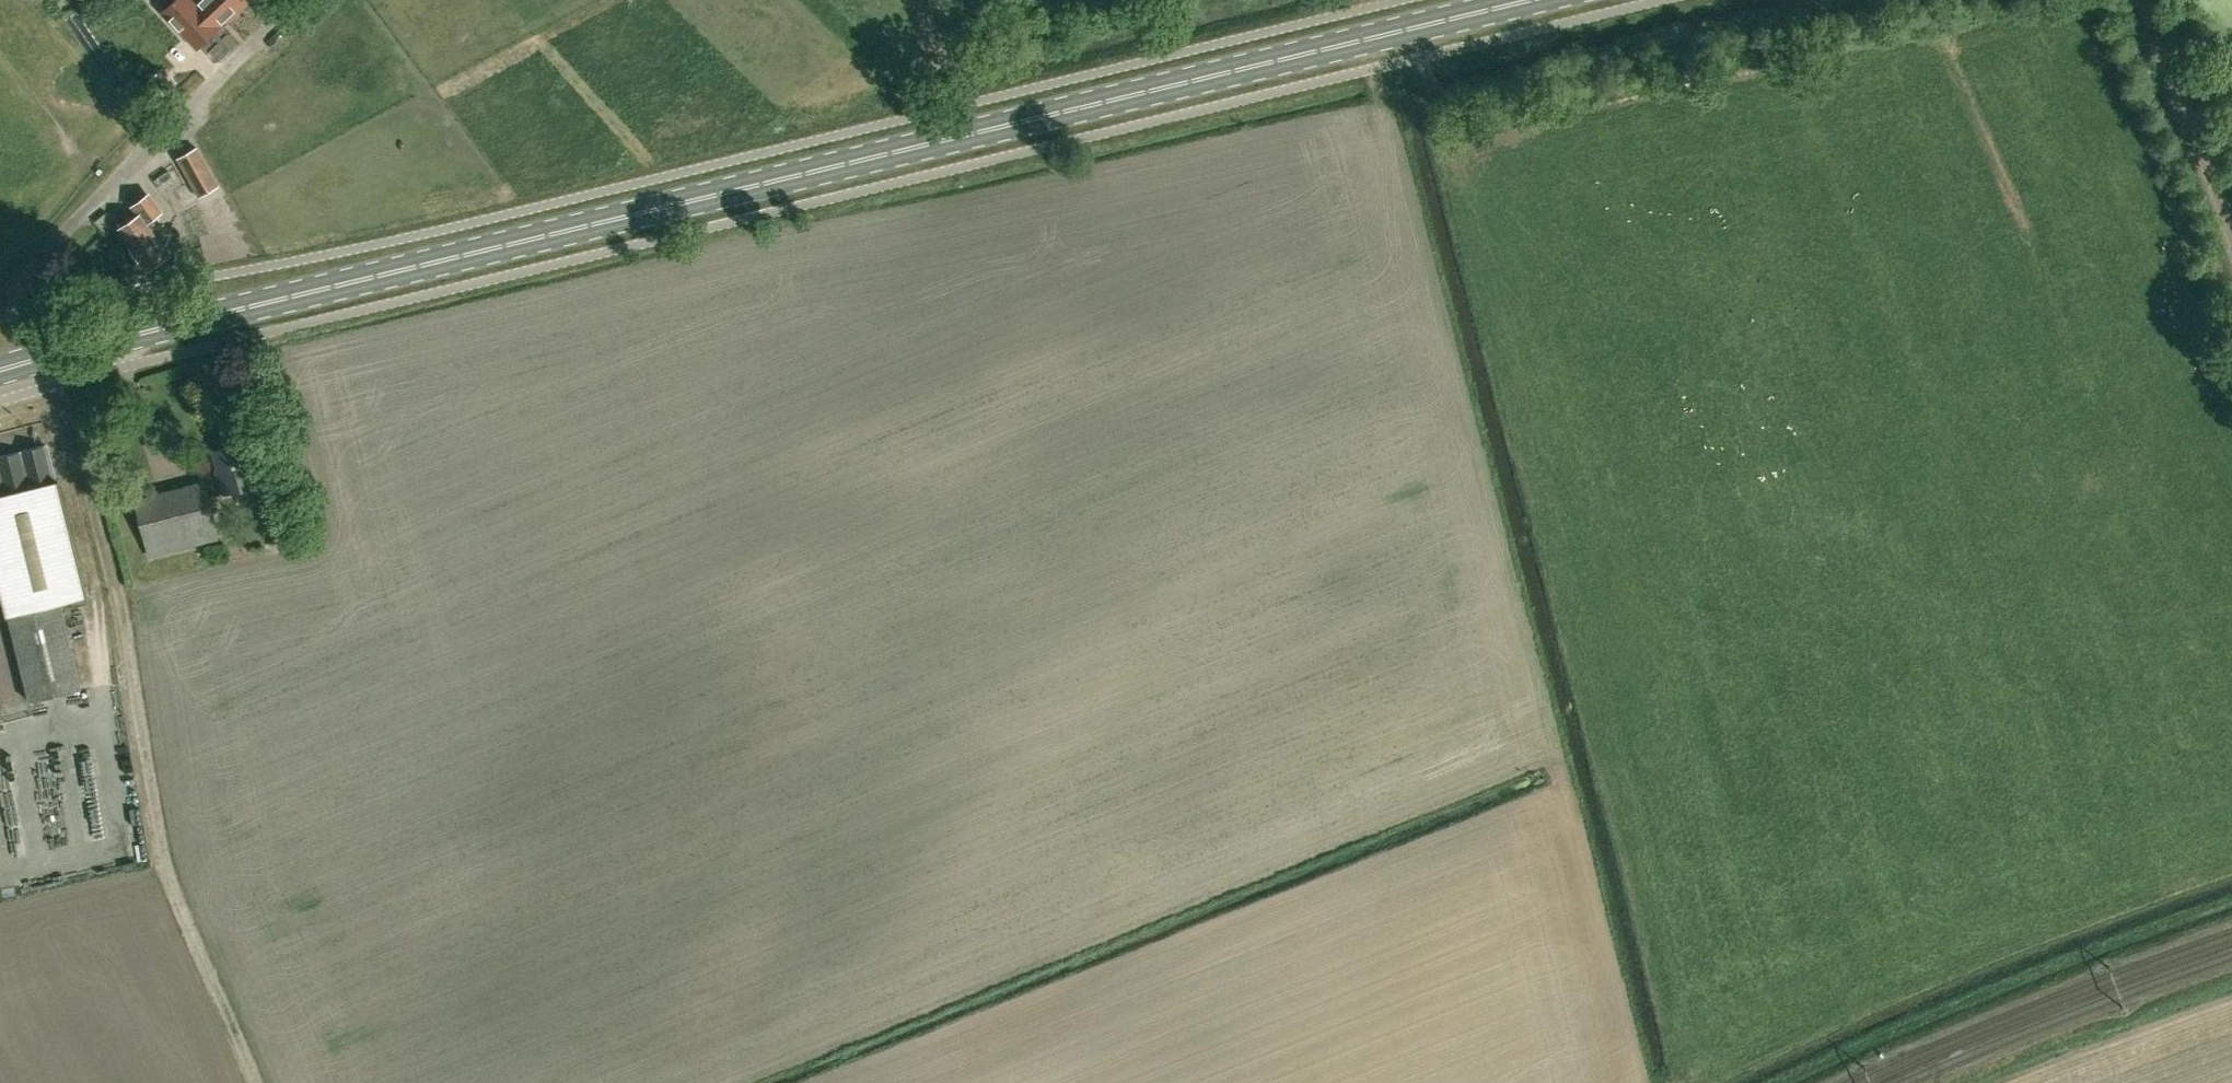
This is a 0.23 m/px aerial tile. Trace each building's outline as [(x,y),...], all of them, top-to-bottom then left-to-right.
[(248,0),(202,0),(196,5),(192,0),(177,0),(163,13),(198,49),(219,29),(218,28),(248,0)] [(218,187),(197,145),(177,156),(199,197),(218,187)] [(118,224),(123,231),(147,267),(166,254),(145,223),(161,213),(149,195),(134,206),(137,211),(118,224)] [(247,442),(213,451),(224,493),(258,485),(247,442)] [(0,456),(0,589),(7,616),(9,616),(30,701),(82,688),(61,603),(88,596),(58,479),(55,480),(46,444),(0,456)] [(218,539),(203,482),(135,500),(150,556),(218,539)]
